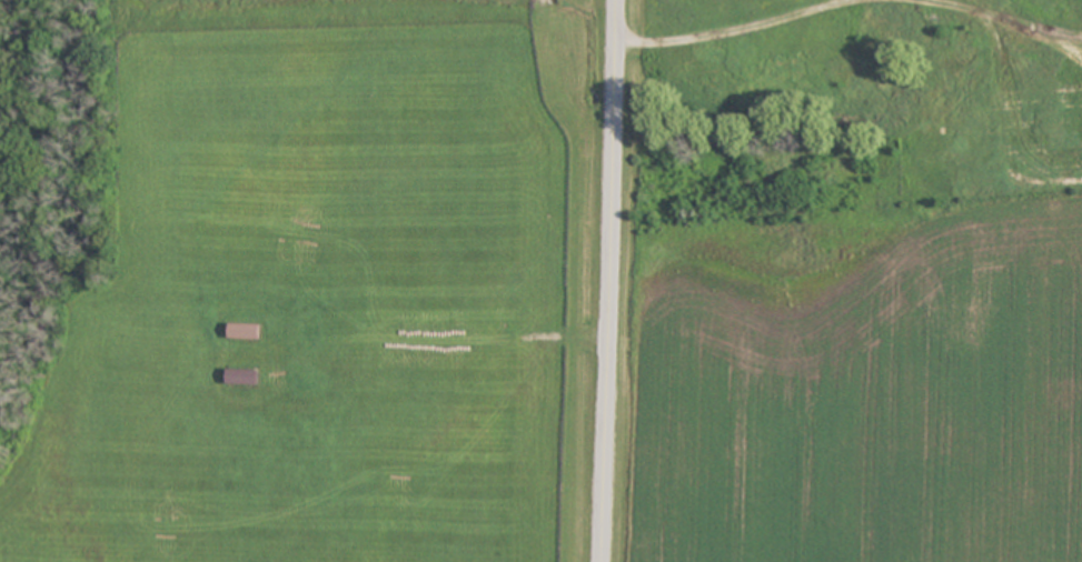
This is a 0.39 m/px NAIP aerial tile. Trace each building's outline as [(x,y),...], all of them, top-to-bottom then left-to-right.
[(261,341),(262,326),(231,325),(231,341),(261,341)] [(261,371),(229,371),(229,387),(261,387),(261,371)]
